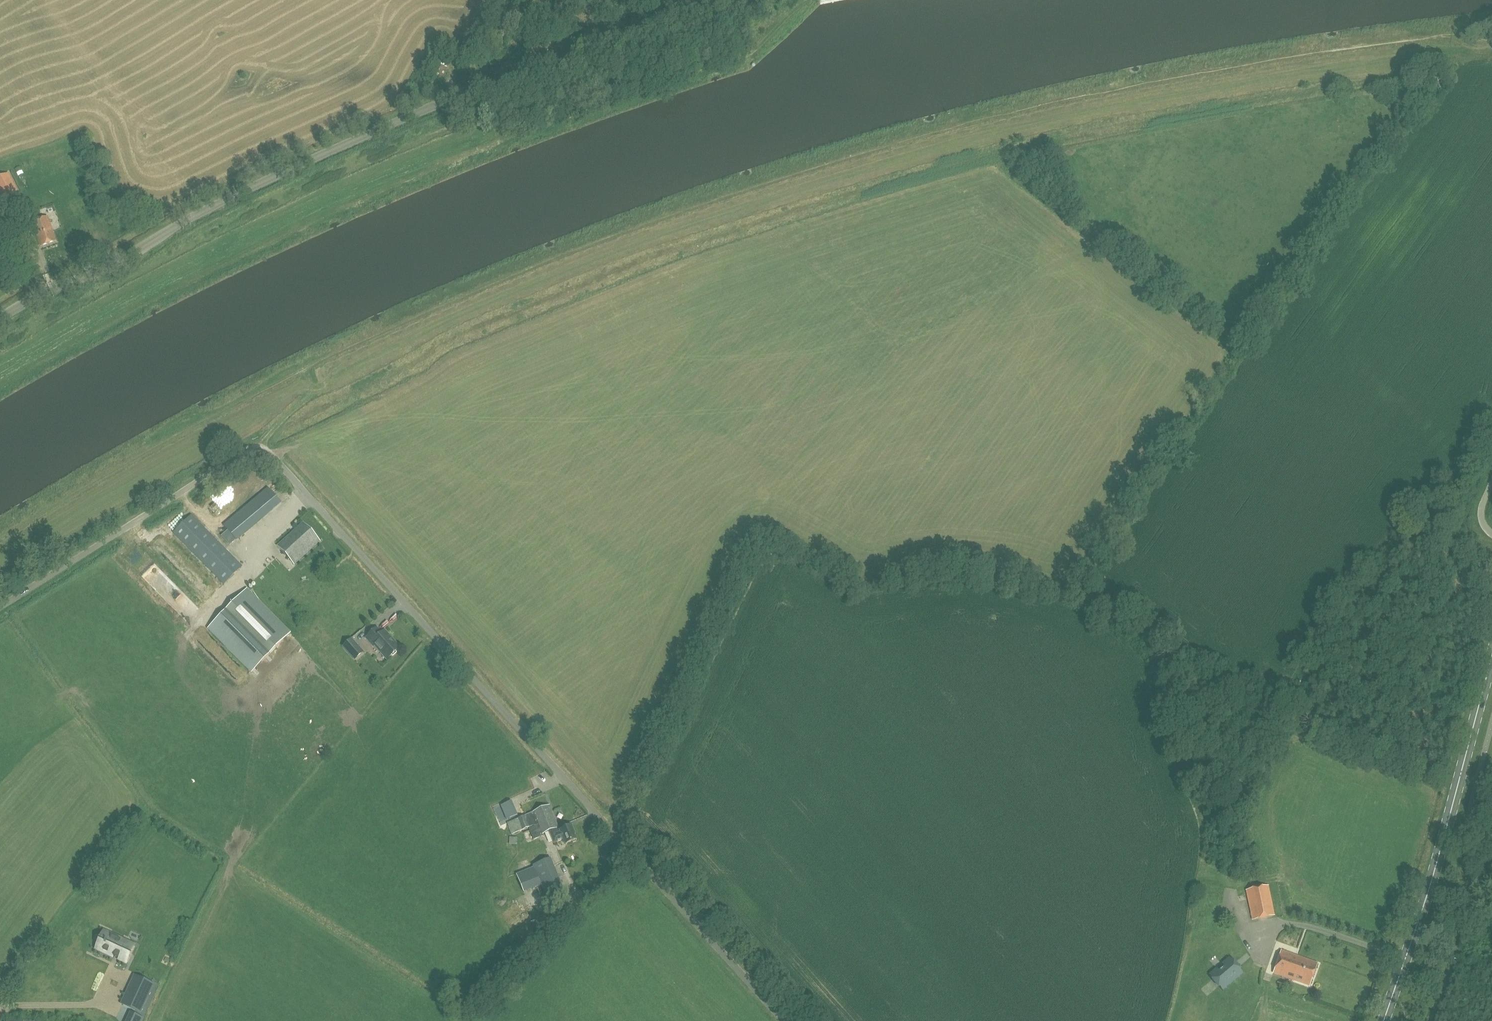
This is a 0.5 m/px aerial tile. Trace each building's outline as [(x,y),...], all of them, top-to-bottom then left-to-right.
[(20,194),(8,172),(0,176),(0,195),(4,202),(20,194)] [(32,223),(37,236),(41,246),(56,241),(52,231),(52,230),(47,217),(32,223)] [(267,487),(232,516),(246,533),(281,503),(267,487)] [(224,585),(242,567),(191,516),(173,533),(224,585)] [(228,530),(231,534),(237,540),(246,533),(232,516),(223,524),(228,530)] [(286,539),(279,546),(295,564),(298,561),(304,555),(320,541),(304,523),(286,539)] [(225,540),(231,534),(228,530),(221,535),(225,540)] [(225,611),(269,655),(291,632),(247,589),(225,611)] [(269,655),(225,611),(208,629),(252,672),(269,655)] [(400,648),(385,630),(382,633),(377,628),(366,637),(374,646),(375,646),(387,660),(400,648)] [(342,646),(355,660),(364,652),(352,638),(342,646)] [(511,801),(501,805),(507,819),(517,815),(511,801)] [(542,834),(558,827),(549,806),(518,819),(523,830),(534,826),(535,827),(529,829),(534,840),(543,836),(542,834)] [(523,830),(518,819),(507,824),(512,835),(523,830)] [(556,829),(549,831),(554,843),(564,839),(566,844),(577,840),(571,826),(561,830),(560,829),(557,831),(556,829)] [(551,858),(534,865),(534,867),(541,884),(548,900),(565,892),(551,858)] [(1274,915),(1268,886),(1247,890),(1253,919),(1274,915)] [(519,907),(511,909),(514,916),(521,913),(519,907)] [(104,931),(96,948),(126,961),(133,945),(104,931)] [(1309,985),(1317,963),(1281,951),(1273,973),(1309,985)] [(1216,968),(1209,974),(1223,991),(1243,974),(1229,957),(1222,963),(1224,966),(1219,971),(1216,968)] [(136,974),(122,1003),(141,1011),(154,982),(136,974)]
